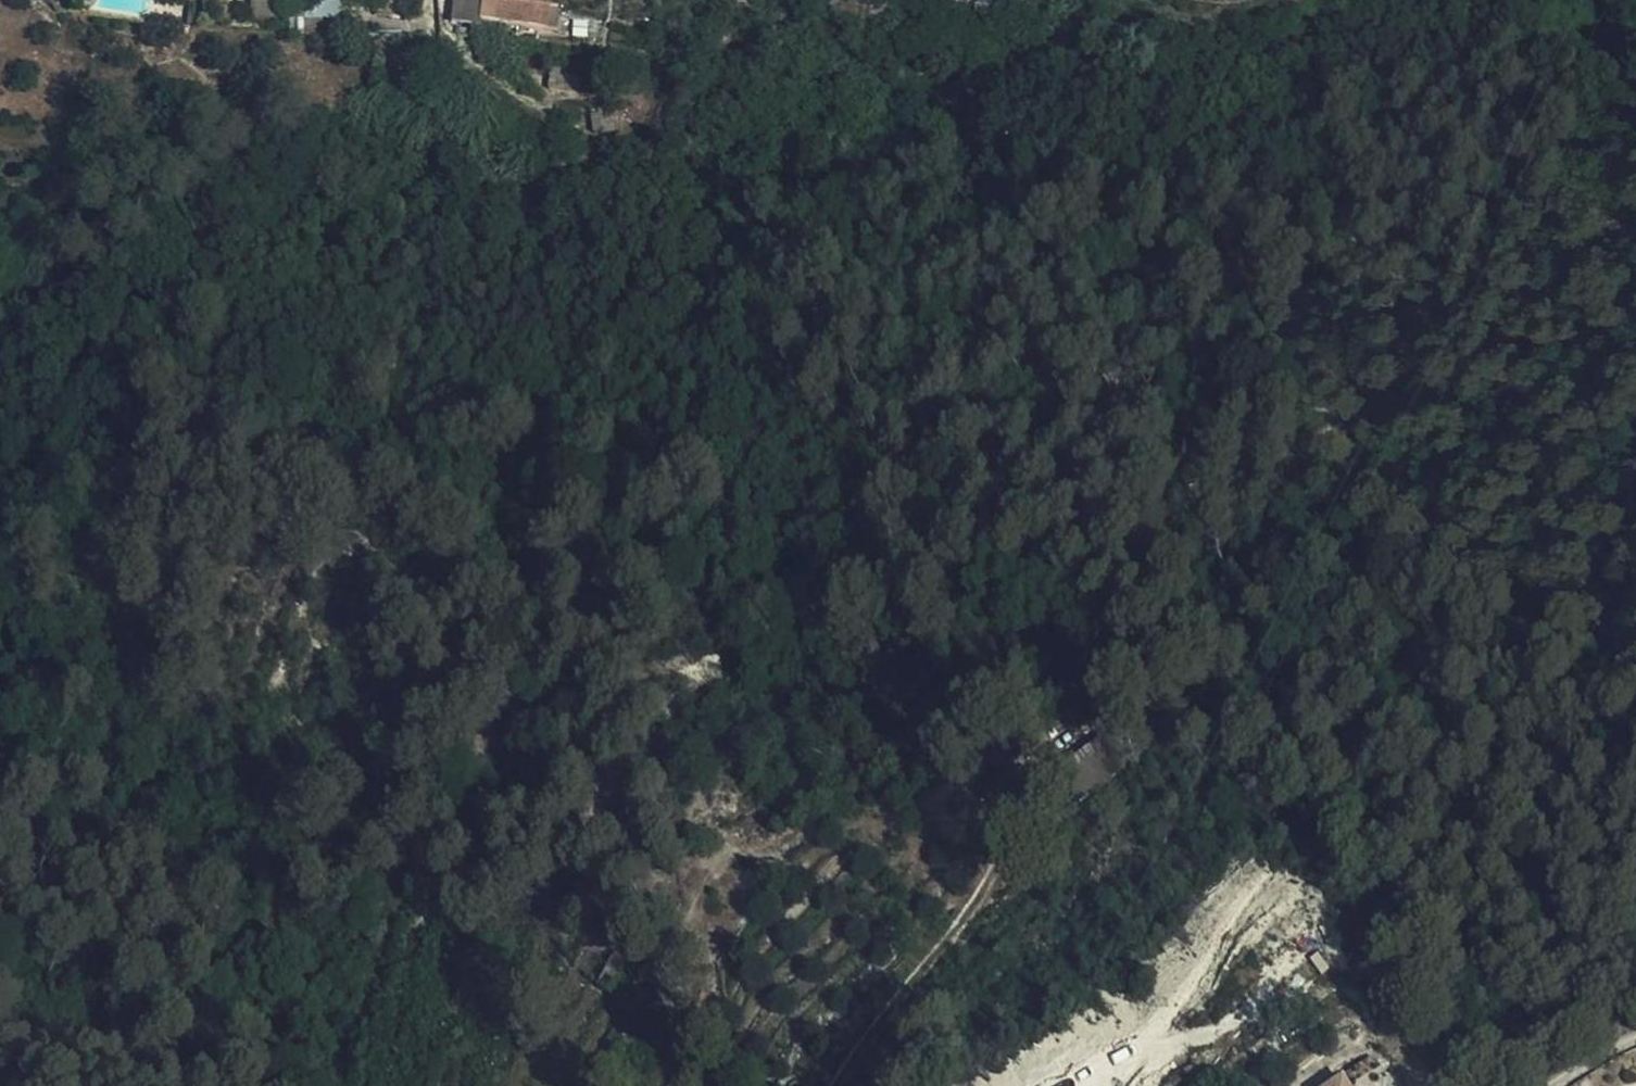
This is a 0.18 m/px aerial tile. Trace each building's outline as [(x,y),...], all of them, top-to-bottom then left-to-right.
[(594,18),(593,0),(524,0),(524,17),(594,18)] [(1321,1070),(1300,1085),(1334,1085),(1321,1070)]
